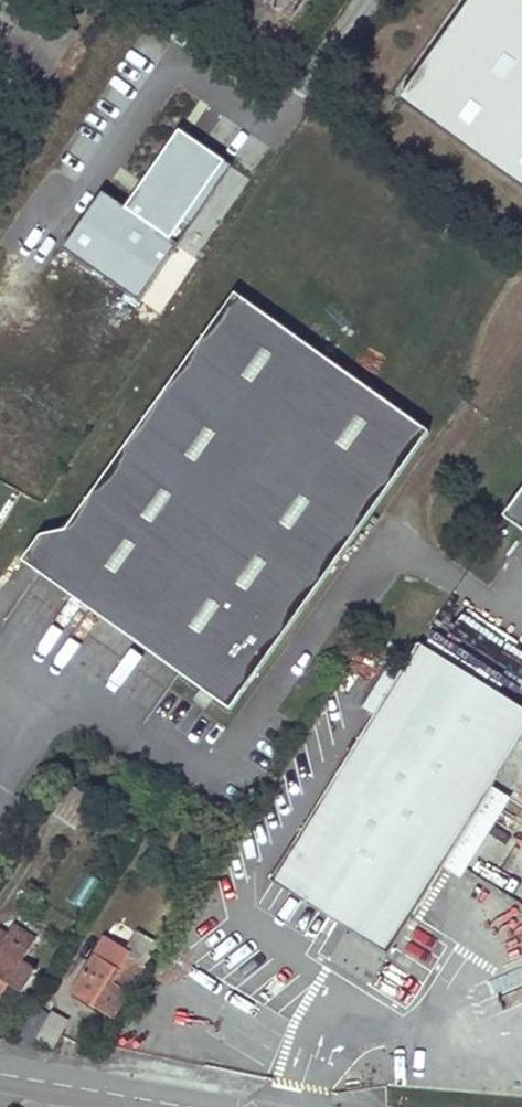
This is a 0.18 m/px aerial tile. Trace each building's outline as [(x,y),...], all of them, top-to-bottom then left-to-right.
[(276,13),(285,0),(258,0),(276,13)] [(308,0),(285,0),(276,13),(291,23),(308,0)] [(387,92),(521,188),(521,0),(452,0),(387,92)] [(222,163),(176,132),(126,208),(172,238),(222,163)] [(172,238),(126,208),(100,191),(61,251),(139,302),(176,245),(172,238)] [(180,673),(231,710),(430,432),(236,294),(67,530),(40,535),(22,561),(55,584),(72,561),(196,650),(180,673)] [(503,516),(521,529),(521,490),(503,516)] [(196,650),(72,561),(55,584),(180,673),(196,650)] [(273,879),(389,954),(443,868),(498,777),(521,739),(521,642),(449,596),(390,691),(375,715),(273,879)] [(375,715),(390,691),(378,684),(363,707),(375,715)] [(462,880),(521,781),(521,739),(498,777),(443,868),(462,880)] [(87,871),(68,898),(80,906),(99,880),(87,871)] [(8,982),(22,991),(36,968),(22,960),(35,938),(13,924),(0,945),(0,994),(8,982)] [(107,939),(74,990),(113,1015),(143,967),(129,958),(131,955),(107,939)] [(35,1005),(18,1034),(32,1043),(50,1015),(35,1005)] [(39,1038),(54,1046),(68,1018),(52,1010),(39,1038)]
